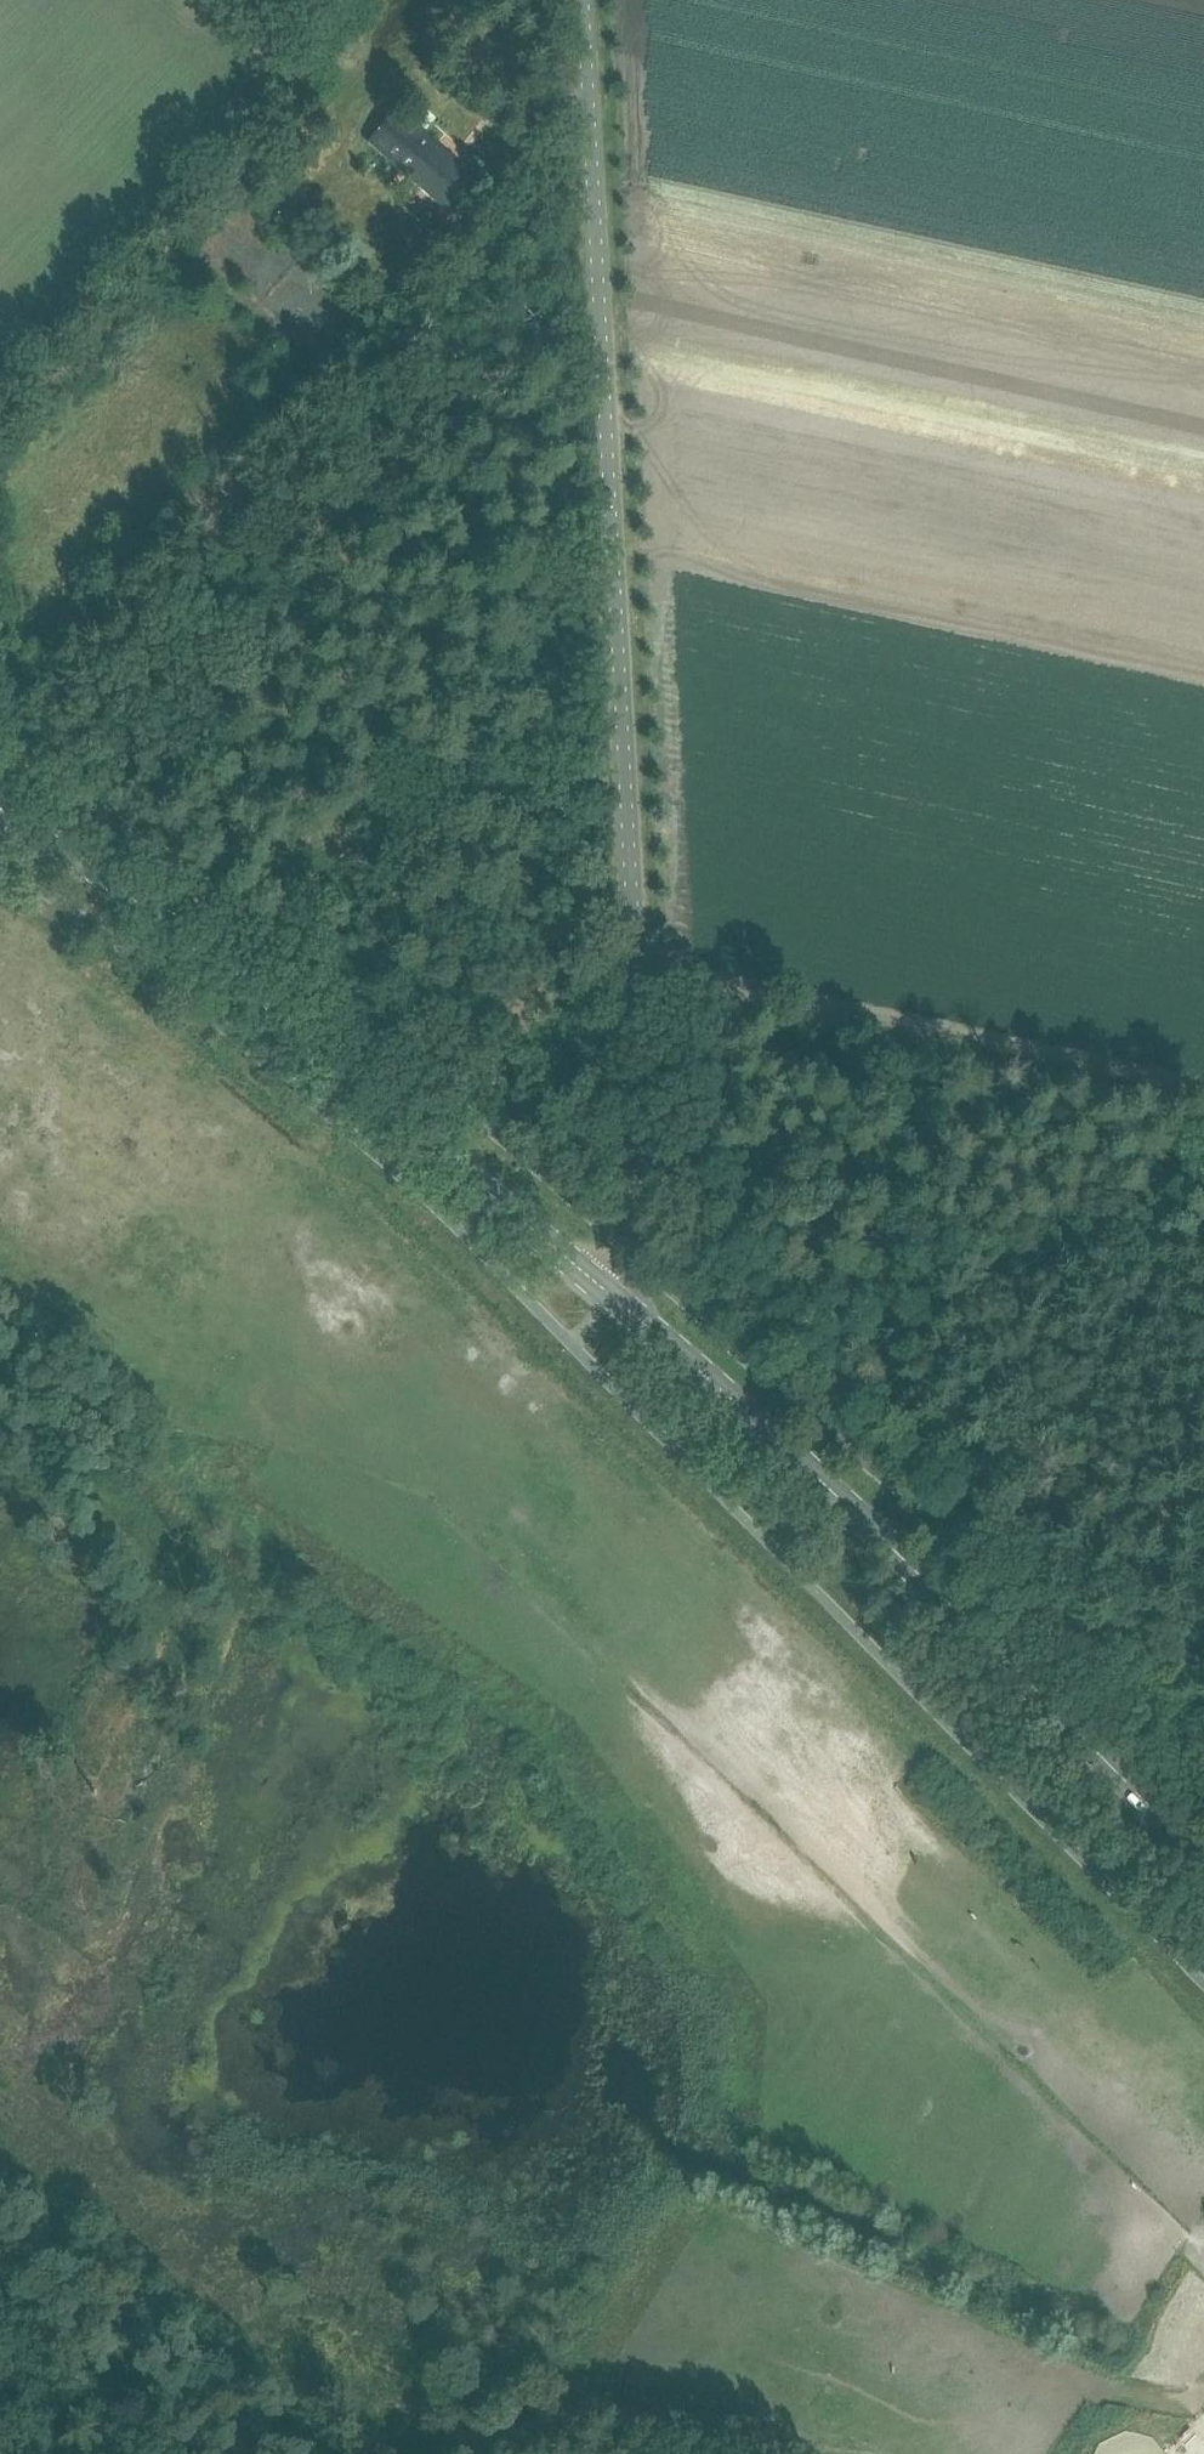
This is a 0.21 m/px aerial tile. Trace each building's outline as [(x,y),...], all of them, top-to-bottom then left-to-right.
[(446,210),(474,177),(398,110),(369,143),(446,210)]
